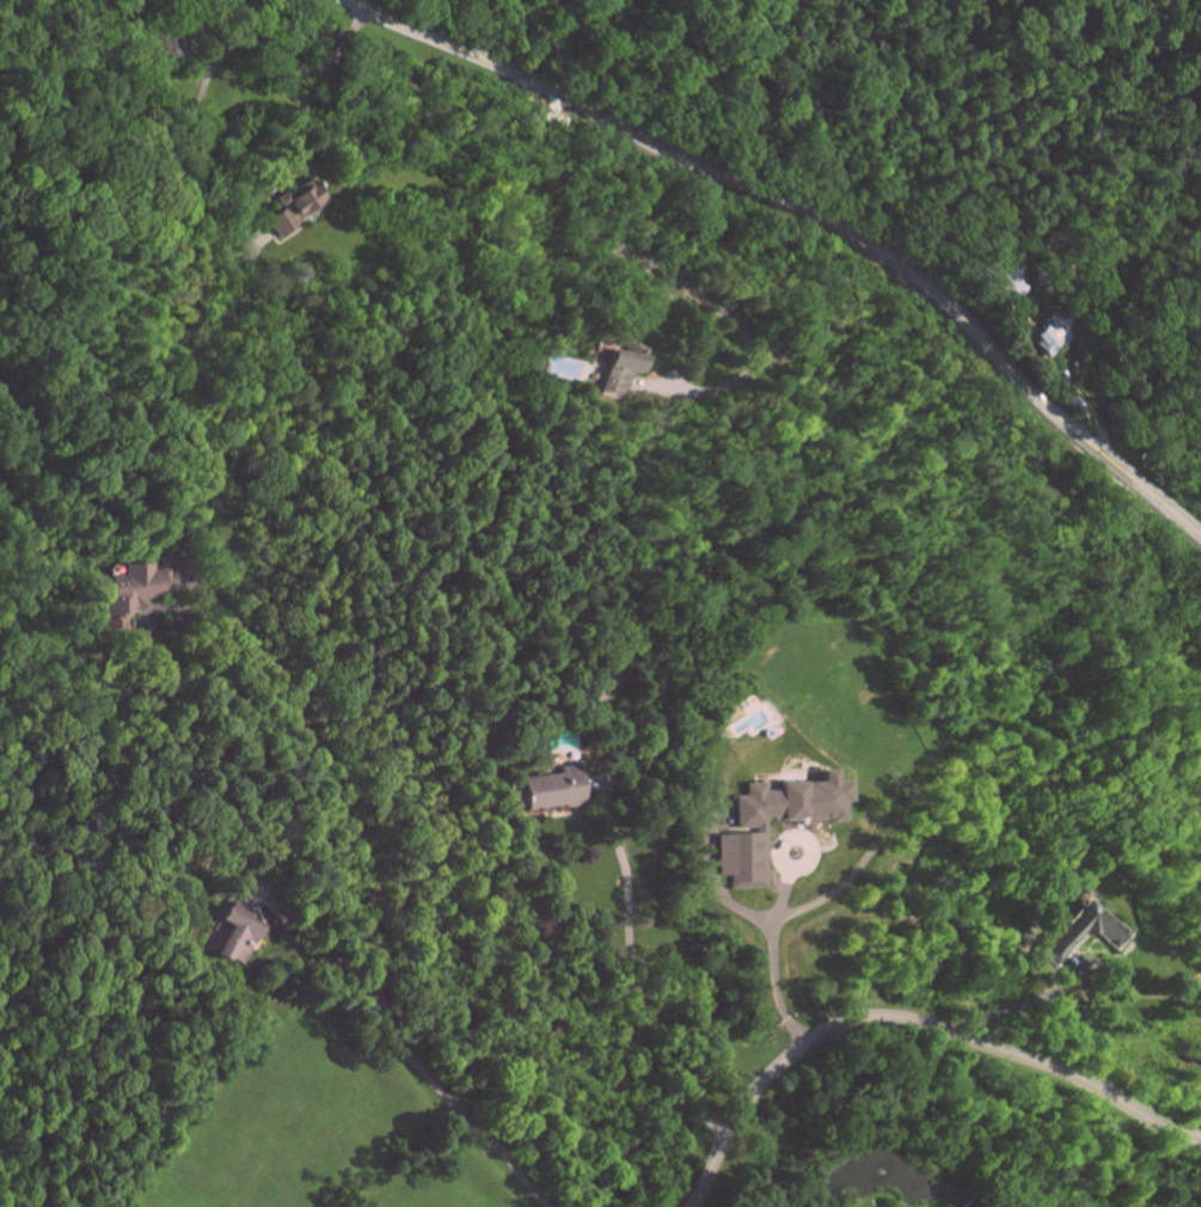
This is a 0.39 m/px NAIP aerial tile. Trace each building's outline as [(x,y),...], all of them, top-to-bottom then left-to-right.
[(277,236),(322,201),(304,177),(273,202),(277,207),(263,219),(277,236)] [(1057,346),(1060,330),(1041,325),(1035,350),(1047,353),(1049,344),(1057,346)] [(629,370),(638,372),(640,354),(599,350),(595,391),(626,394),(629,370)] [(165,592),(164,568),(148,569),(148,561),(123,562),(124,575),(104,576),(107,627),(119,626),(119,619),(131,619),(130,610),(143,609),(142,594),(165,592)] [(514,810),(577,801),(572,767),(508,777),(514,810)] [(758,820),(791,819),(791,822),(829,821),(828,803),(834,802),(833,780),(820,781),(820,770),(807,771),(807,782),(765,783),(765,790),(755,791),(755,783),(736,783),(737,796),(727,797),(728,828),(746,828),(746,833),(709,834),(710,875),(722,875),(723,889),(760,887),(758,820)] [(232,966),(256,916),(218,898),(207,920),(222,927),(208,955),(232,966)] [(1052,967),(1081,930),(1107,951),(1120,934),(1075,899),(1033,952),(1052,967)]
